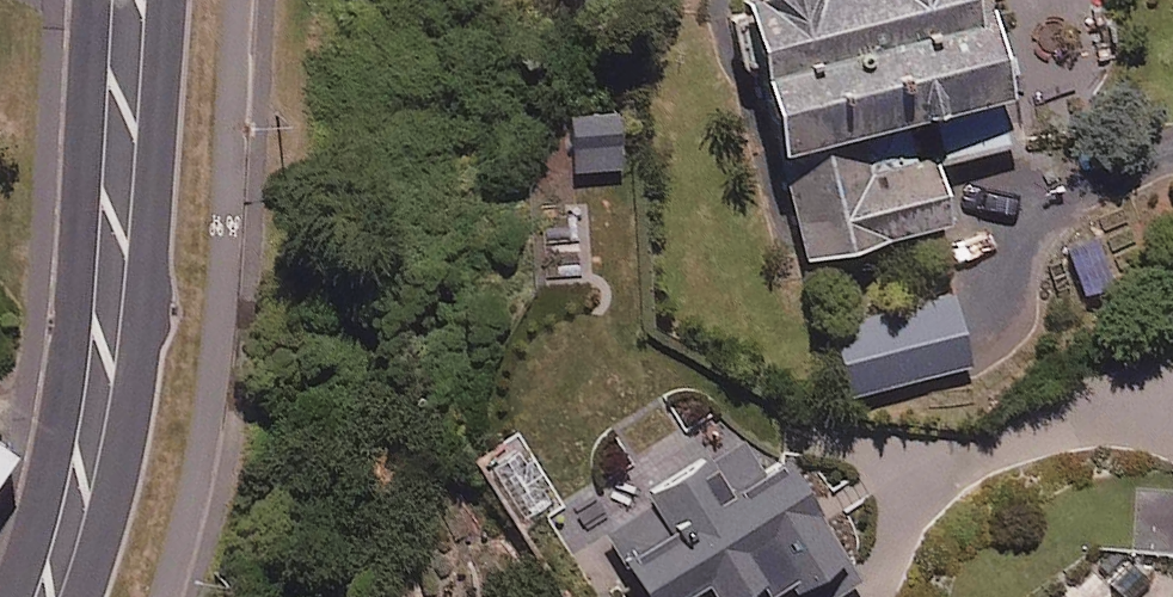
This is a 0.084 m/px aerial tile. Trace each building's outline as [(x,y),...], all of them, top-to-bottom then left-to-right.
[(735,72),(757,67),(799,248),(950,213),(936,152),(1008,136),(994,76),(1006,74),(989,0),(743,0),(720,5),(735,72)] [(620,161),(618,99),(570,100),(572,162),(620,161)] [(1101,228),(1066,240),(1084,296),(1118,285),(1101,228)] [(970,360),(954,291),(832,320),(848,389),(970,360)] [(657,596),(826,596),(809,569),(844,547),(783,446),(760,460),(726,405),(564,503),(584,536),(610,520),(657,596)] [(514,427),(476,453),(519,517),(557,491),(514,427)]
